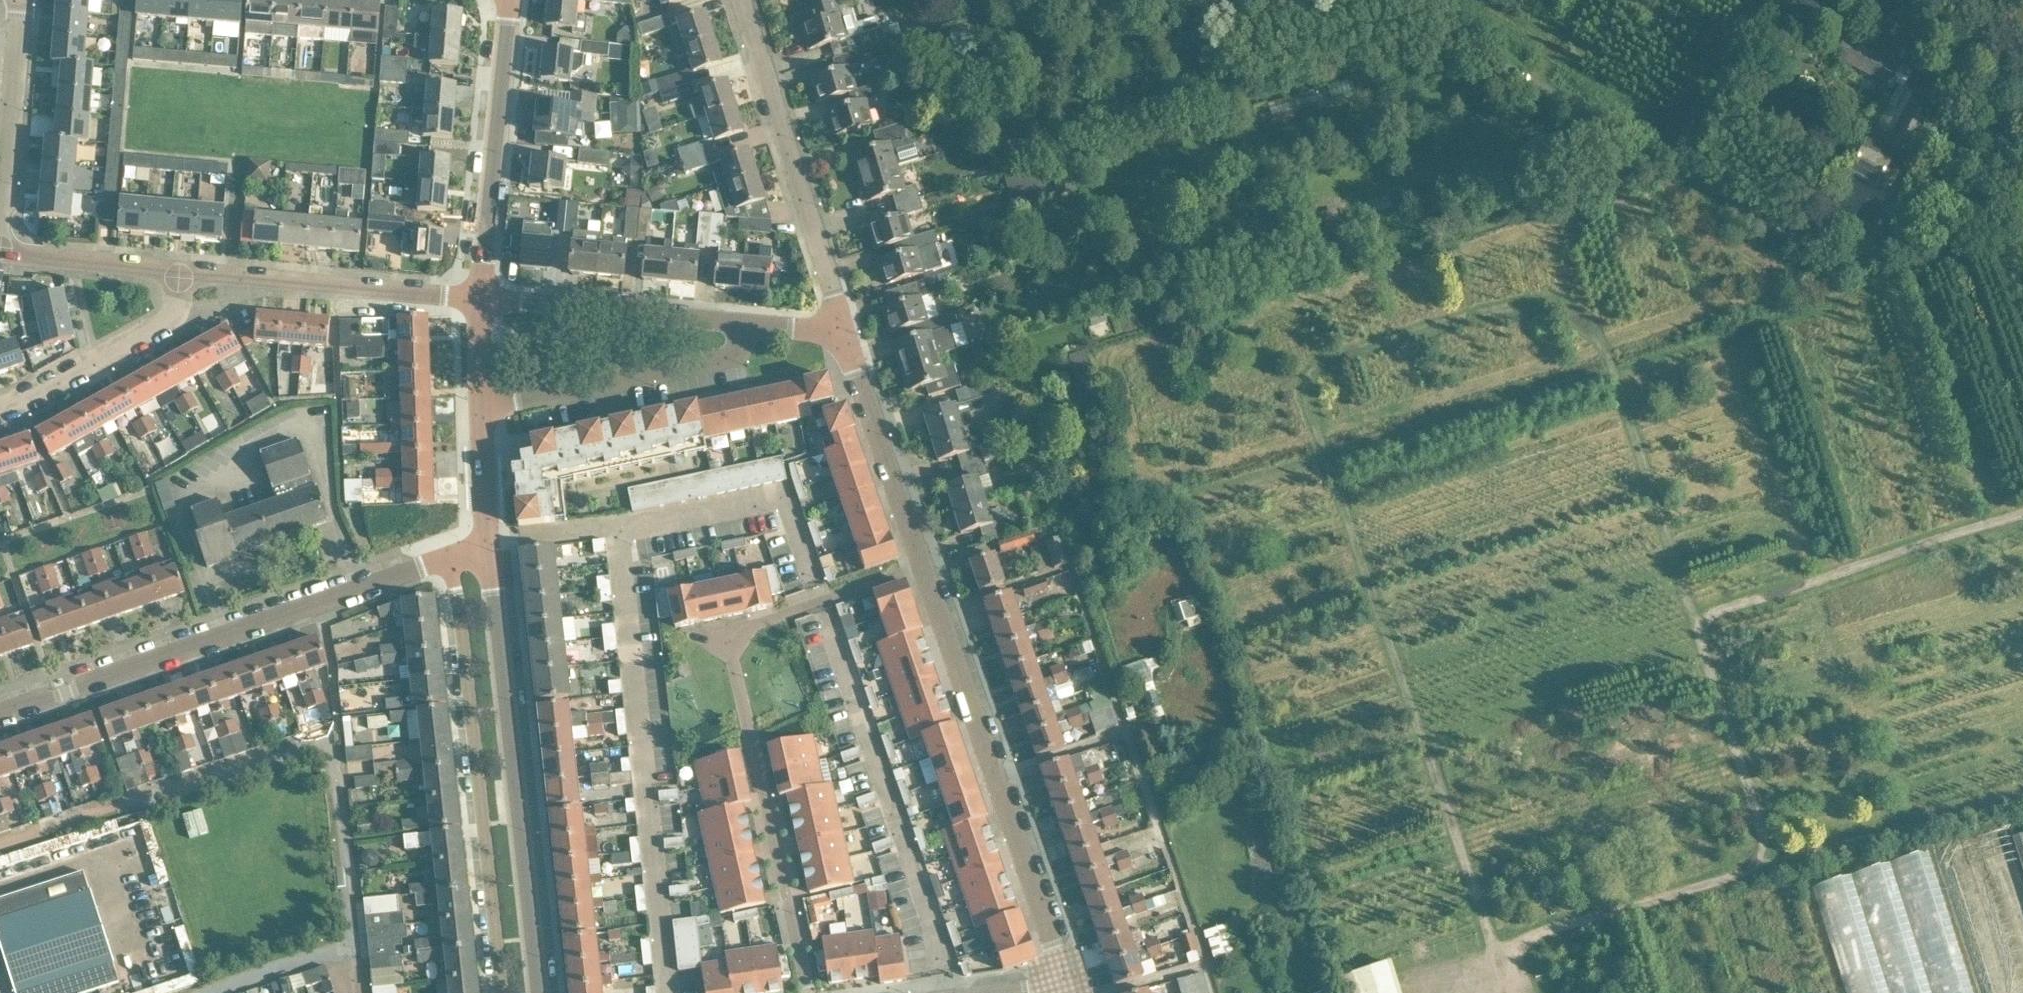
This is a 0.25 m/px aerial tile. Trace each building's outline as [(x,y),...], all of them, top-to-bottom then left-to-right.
[(88,14),(89,8),(89,0),(58,0),(57,11),(88,14)] [(131,18),(132,0),(122,0),(120,17),(131,18)] [(165,0),(139,0),(137,15),(164,17),(165,0)] [(191,0),(165,0),(164,17),(189,19),(191,0)] [(216,0),(191,0),(189,19),(215,21),(216,0)] [(215,21),(241,23),(243,0),(216,0),(215,21)] [(276,0),(249,0),(246,35),(273,37),(276,0)] [(303,0),(276,0),(273,37),(298,40),(299,26),(300,26),(303,0)] [(299,26),(298,40),(324,42),(326,29),(329,2),(306,0),(303,0),(300,26),(299,26)] [(578,0),(550,0),(547,26),(573,29),(573,34),(586,36),(588,19),(577,18),(579,0),(578,0)] [(1007,8),(1034,0),(1004,0),(1007,8)] [(352,31),(354,4),(329,2),(326,29),(352,31)] [(839,58),(857,54),(885,46),(877,19),(844,29),(840,15),(842,14),(843,12),(841,4),(839,3),(838,4),(838,3),(807,12),(811,24),(802,27),(809,51),(834,43),(839,58)] [(354,4),(352,31),(378,33),(380,6),(354,4)] [(400,9),(387,8),(386,33),(399,33),(400,9)] [(86,40),(88,14),(57,11),(55,37),(86,40)] [(417,35),(461,39),(463,14),(434,11),(433,27),(418,26),(417,35)] [(686,48),(714,39),(706,14),(678,23),(686,48)] [(1896,24),(1881,14),(1873,26),(1888,36),(1896,24)] [(643,37),(674,27),(670,16),(639,26),(643,37)] [(129,43),(131,18),(120,17),(118,42),(129,43)] [(1894,54),(1916,65),(1927,43),(1905,32),(1894,54)] [(458,67),(461,39),(417,35),(417,36),(415,36),(414,49),(431,50),(430,64),(458,67)] [(1937,101),(1917,91),(1911,87),(1914,82),(1907,78),(1911,71),(1847,36),(1835,58),(1891,89),(1894,84),(1900,87),(1871,139),(1869,138),(1863,149),(1850,142),(1840,160),(1853,167),(1849,174),(1877,189),(1890,165),(1900,170),(1909,153),(1937,101)] [(84,63),(86,40),(55,37),(53,62),(95,66),(95,64),(84,63)] [(714,39),(686,48),(694,73),(722,64),(714,39)] [(127,69),(129,43),(118,42),(116,68),(127,69)] [(609,57),(610,44),(582,42),(581,54),(609,57)] [(382,69),(408,72),(409,59),(391,58),(392,48),(384,48),(382,69)] [(160,63),(161,51),(134,49),(133,61),(160,63)] [(584,55),(544,50),(541,80),(571,84),(572,71),(577,71),(584,66),(584,55)] [(185,65),(186,53),(161,51),(160,63),(185,65)] [(211,68),(212,56),(186,53),(185,65),(211,68)] [(849,94),(856,91),(850,69),(861,66),(857,54),(839,58),(839,59),(833,61),(836,72),(811,79),(818,103),(849,94)] [(212,56),(211,68),(237,70),(238,58),(212,56)] [(92,92),(95,66),(53,62),(53,63),(63,64),(60,89),(92,92)] [(269,79),(270,70),(243,68),(242,76),(269,79)] [(407,84),(408,72),(382,69),(379,106),(396,108),(397,88),(393,87),(393,83),(407,84)] [(270,70),(269,79),(296,81),(296,73),(285,72),(270,70)] [(660,94),(690,84),(687,72),(657,82),(660,94)] [(322,83),(322,75),(296,73),(296,81),(322,83)] [(347,86),(348,77),(322,75),(322,83),(347,86)] [(348,77),(347,86),(373,88),(374,80),(348,77)] [(708,116),(736,107),(728,83),(700,91),(703,99),(689,103),(694,120),(708,116)] [(412,108),(454,112),(457,87),(429,84),(428,98),(413,97),(412,108)] [(690,84),(660,94),(664,106),(694,96),(690,84)] [(618,85),(616,97),(629,98),(631,87),(618,85)] [(856,91),(849,94),(853,106),(828,113),(835,137),(872,126),(866,103),(877,100),(873,87),(856,92),(856,91)] [(90,117),(92,92),(60,89),(58,114),(90,117)] [(1316,103),(1313,91),(1268,104),(1271,115),(1316,103)] [(595,98),(591,97),(571,95),(569,107),(539,104),(536,134),(567,137),(568,134),(583,136),(584,122),(593,123),(595,98)] [(637,103),(617,104),(619,135),(639,134),(637,103)] [(736,107),(708,116),(716,141),(743,133),(736,107)] [(452,140),(454,112),(412,108),(412,109),(413,109),(412,123),(426,124),(425,137),(452,140)] [(88,140),(90,117),(58,114),(56,139),(46,139),(77,142),(77,139),(88,140)] [(880,148),(853,156),(860,179),(899,167),(919,161),(914,142),(906,140),(902,125),(894,127),(875,133),(880,148)] [(376,143),(402,146),(402,145),(409,145),(410,133),(378,130),(376,143)] [(75,167),(77,142),(46,139),(44,165),(75,167)] [(682,162),(711,153),(707,140),(677,150),(682,162)] [(431,148),(402,146),(376,143),(373,179),(384,180),(386,156),(422,159),(422,157),(431,158),(431,148)] [(118,171),(120,145),(110,145),(107,170),(118,171)] [(609,167),(610,153),(580,150),(579,164),(609,167)] [(729,185),(757,176),(750,151),(721,160),(723,168),(714,171),(719,187),(729,185)] [(711,153),(682,162),(685,174),(715,164),(711,153)] [(150,171),(152,158),(126,156),(124,169),(150,171)] [(450,160),(431,158),(422,157),(422,159),(420,183),(448,186),(450,160)] [(567,162),(553,160),(533,158),(530,188),(563,191),(567,162)] [(201,176),(202,163),(177,161),(176,174),(201,176)] [(271,163),(263,162),(250,161),(248,181),(269,183),(271,163)] [(202,163),(201,176),(227,179),(228,166),(202,163)] [(314,175),(315,166),(287,163),(286,172),(314,175)] [(73,193),(75,167),(44,165),(42,190),(73,193)] [(340,186),(342,169),(315,166),(314,175),(339,178),(338,186),(340,186)] [(895,206),(920,198),(917,186),(906,190),(899,167),(860,179),(867,202),(892,195),(895,206)] [(342,169),(340,186),(364,188),(366,172),(342,169)] [(116,197),(118,171),(107,170),(105,196),(116,197)] [(729,217),(738,218),(750,219),(747,207),(765,201),(757,176),(729,185),(719,187),(729,217)] [(446,213),(448,186),(420,183),(418,210),(446,213)] [(71,219),(73,193),(42,190),(40,217),(71,219)] [(114,222),(116,197),(105,196),(103,221),(114,222)] [(145,234),(148,201),(122,198),(119,232),(145,234)] [(876,250),(900,243),(914,239),(907,216),(924,211),(920,198),(895,206),(899,217),(868,227),(876,250)] [(563,231),(566,201),(552,200),(550,225),(550,229),(553,230),(563,231)] [(170,236),(173,203),(148,201),(145,234),(170,236)] [(566,201),(563,231),(563,233),(575,234),(578,202),(566,201)] [(662,211),(680,212),(676,201),(660,206),(662,211)] [(368,216),(395,218),(396,204),(369,202),(368,216)] [(196,238),(199,205),(173,203),(170,236),(196,238)] [(199,205),(196,238),(222,241),(225,208),(199,205)] [(635,240),(639,208),(626,207),(623,238),(627,239),(635,240)] [(336,222),(335,222),(322,221),(323,209),(311,208),(310,219),(307,249),(334,251),(336,222)] [(662,211),(639,209),(639,208),(635,240),(647,241),(649,224),(674,227),(676,213),(681,213),(680,212),(662,211)] [(336,222),(334,251),(359,254),(362,225),(347,223),(348,212),(336,211),(335,222),(336,222)] [(281,246),(284,217),(245,213),(242,242),(281,246)] [(707,246),(710,215),(697,214),(694,245),(707,246)] [(710,215),(707,246),(719,248),(722,216),(710,215)] [(406,219),(395,218),(368,216),(367,232),(380,233),(380,230),(403,232),(403,231),(405,232),(406,219)] [(307,249),(310,219),(284,217),(281,246),(307,249)] [(750,219),(738,218),(737,230),(769,233),(771,221),(750,219)] [(524,223),(521,259),(522,259),(521,269),(549,272),(552,242),(551,242),(553,230),(550,229),(550,225),(524,223)] [(444,235),(405,232),(403,231),(403,232),(401,257),(414,258),(414,259),(442,262),(444,235)] [(572,254),(570,274),(595,277),(598,246),(600,246),(601,234),(575,231),(575,234),(574,234),(574,237),(573,243),(572,254)] [(914,239),(900,243),(904,254),(879,262),(886,286),(924,274),(924,273),(942,268),(936,246),(939,245),(935,232),(914,239)] [(627,239),(623,238),(614,237),(613,247),(600,246),(598,246),(595,277),(623,279),(626,249),(627,239)] [(954,257),(968,254),(964,240),(951,243),(954,257)] [(668,283),(671,253),(672,245),(665,244),(665,252),(646,250),(643,281),(668,283)] [(743,260),(741,290),(768,293),(772,248),(760,247),(759,262),(743,260)] [(671,253),(668,283),(695,286),(697,266),(698,255),(699,251),(686,249),(686,254),(671,253)] [(719,253),(715,288),(741,290),(743,260),(732,259),(732,254),(719,253)] [(915,326),(939,318),(932,295),(936,294),(937,296),(950,292),(946,278),(904,291),(907,302),(883,310),(890,334),(915,326)] [(17,328),(69,316),(64,292),(33,299),(36,312),(24,314),(23,299),(7,297),(6,314),(15,315),(17,328)] [(1117,305),(1108,307),(1110,315),(1119,312),(1117,305)] [(1103,310),(1093,313),(1097,325),(1107,322),(1103,310)] [(280,343),(282,317),(257,314),(256,327),(239,337),(244,346),(254,340),(280,343)] [(901,368),(939,356),(938,356),(957,350),(950,328),(958,325),(954,314),(939,318),(915,326),(918,337),(894,345),(901,368)] [(69,316),(17,328),(20,340),(30,337),(30,336),(41,334),(44,347),(74,340),(69,316)] [(305,345),(307,319),(282,317),(280,343),(305,345)] [(399,350),(429,349),(428,318),(399,320),(390,320),(391,333),(400,333),(400,341),(389,342),(389,335),(363,336),(362,320),(340,321),(341,347),(388,346),(388,350),(399,350)] [(307,319),(305,345),(328,347),(330,321),(307,319)] [(0,334),(12,330),(9,322),(0,325),(0,333),(0,334)] [(227,328),(206,339),(220,365),(221,365),(226,374),(225,374),(233,389),(240,385),(233,371),(247,363),(242,353),(237,345),(227,328)] [(200,376),(220,365),(206,339),(186,351),(200,376)] [(25,366),(16,341),(0,347),(0,375),(25,366)] [(388,360),(388,350),(388,346),(341,347),(341,349),(356,348),(356,361),(388,360)] [(389,377),(400,377),(430,376),(429,349),(399,350),(400,368),(389,369),(389,377)] [(179,388),(200,376),(186,351),(165,362),(179,388)] [(1078,366),(1089,363),(1085,353),(1075,356),(1078,366)] [(304,360),(304,357),(293,356),(291,374),(303,375),(303,374),(304,360)] [(939,356),(901,368),(908,391),(925,386),(929,397),(961,387),(954,366),(943,369),(939,356)] [(312,361),(304,360),(303,374),(311,375),(312,361)] [(157,400),(179,388),(165,362),(143,375),(157,400)] [(365,373),(341,374),(341,401),(349,401),(348,387),(365,386),(365,373)] [(236,396),(237,395),(225,374),(216,379),(225,394),(233,389),(236,396)] [(136,412),(157,400),(143,375),(121,386),(136,412)] [(401,404),(431,403),(430,376),(400,377),(401,395),(383,396),(383,402),(390,401),(390,404),(401,404)] [(828,428),(851,420),(847,407),(834,412),(832,402),(834,402),(829,378),(805,383),(805,384),(802,385),(807,408),(824,404),(826,414),(824,415),(828,428)] [(1097,387),(1095,379),(1079,384),(1081,392),(1097,387)] [(798,410),(807,408),(802,385),(776,390),(783,425),(801,422),(798,410)] [(115,424),(136,412),(121,386),(101,398),(115,424)] [(931,439),(963,429),(974,426),(970,414),(981,411),(984,406),(981,398),(978,386),(956,392),(960,404),(924,416),(931,439)] [(757,431),(783,425),(776,390),(750,396),(757,431)] [(184,398),(192,411),(199,407),(192,393),(184,398)] [(247,405),(254,417),(271,407),(264,395),(247,405)] [(731,436),(757,431),(750,396),(723,401),(731,436)] [(102,431),(115,424),(101,398),(79,410),(106,458),(115,453),(102,431)] [(182,416),(192,411),(184,398),(175,403),(182,416)] [(705,442),(731,436),(723,401),(697,407),(705,442)] [(402,431),(432,430),(431,403),(401,404),(402,422),(390,422),(391,431),(402,431)] [(360,404),(347,404),(347,420),(360,419),(360,404)] [(705,442),(697,407),(697,406),(675,410),(675,411),(665,414),(664,412),(643,417),(643,418),(632,421),(632,419),(610,424),(610,425),(600,427),(599,426),(578,431),(578,432),(553,437),(553,436),(531,441),(534,454),(521,457),(523,469),(512,470),(513,480),(516,480),(517,490),(516,490),(517,504),(516,504),(518,527),(566,521),(562,484),(639,467),(707,453),(705,442)] [(98,463),(106,458),(79,410),(58,422),(72,447),(74,447),(79,456),(91,450),(98,463)] [(141,421),(149,436),(157,432),(150,417),(141,421)] [(836,450),(858,443),(854,431),(855,430),(851,420),(828,428),(836,450)] [(141,439),(149,436),(141,421),(134,424),(141,439)] [(52,459),(72,447),(58,422),(37,433),(52,459)] [(962,469),(985,462),(985,461),(1000,457),(995,443),(980,448),(977,438),(966,441),(963,429),(931,439),(938,462),(957,456),(962,469)] [(403,453),(433,452),(432,430),(402,431),(403,453)] [(202,432),(189,440),(194,450),(208,442),(202,432)] [(6,445),(15,473),(39,464),(30,436),(6,445)] [(316,488),(299,439),(261,453),(278,501),(225,519),(219,502),(192,511),(200,537),(197,538),(207,569),(239,558),(237,554),(329,522),(317,488),(316,488)] [(833,478),(866,467),(858,443),(836,450),(825,454),(833,478)] [(15,473),(6,445),(0,446),(0,478),(15,473)] [(361,446),(344,447),(344,455),(361,455),(361,448),(361,446)] [(392,448),(361,448),(361,455),(361,456),(392,455),(392,448)] [(404,479),(433,478),(433,452),(403,453),(404,479)] [(763,462),(768,485),(787,481),(782,458),(763,462)] [(742,491),(768,485),(763,462),(737,467),(742,491)] [(954,512),(985,502),(978,480),(989,476),(985,462),(962,469),(966,482),(947,488),(954,512)] [(64,464),(56,468),(64,482),(72,478),(64,464)] [(796,491),(804,488),(800,477),(797,464),(789,466),(792,479),(796,491)] [(716,496),(742,491),(737,467),(711,473),(716,496)] [(841,501),(874,490),(866,467),(833,478),(841,501)] [(376,480),(392,480),(391,471),(376,472),(376,480)] [(716,496),(711,473),(628,490),(633,514),(716,496)] [(43,475),(34,477),(38,492),(47,489),(43,475)] [(433,478),(404,479),(405,507),(434,506),(433,478)] [(392,480),(376,480),(376,490),(392,489),(392,480)] [(361,482),(345,482),(346,504),(362,503),(361,482)] [(118,496),(113,486),(97,494),(103,504),(118,496)] [(1,506),(10,503),(5,487),(0,489),(0,502),(1,506)] [(804,488),(796,491),(800,502),(807,500),(804,488)] [(849,524),(882,513),(874,490),(841,501),(849,524)] [(985,502),(954,512),(961,535),(980,529),(984,542),(1007,535),(999,510),(988,513),(985,502)] [(857,547),(890,536),(882,513),(849,524),(857,547)] [(812,537),(819,534),(815,523),(808,526),(812,537)] [(658,531),(658,545),(676,544),(675,531),(658,531)] [(147,533),(139,536),(147,559),(155,556),(154,553),(148,538),(147,533)] [(819,534),(812,537),(816,548),(823,546),(819,534)] [(1004,555),(1037,544),(1034,535),(1001,545),(1004,555)] [(136,562),(147,559),(139,536),(129,539),(136,562)] [(890,536),(857,547),(865,571),(898,560),(890,536)] [(1046,544),(1055,569),(1069,564),(1061,539),(1046,544)] [(733,542),(734,550),(746,547),(745,540),(733,542)] [(606,541),(593,543),(595,555),(607,554),(606,541)] [(723,552),(734,550),(733,542),(721,545),(723,552)] [(834,548),(837,564),(858,560),(856,544),(834,548)] [(524,576),(557,573),(555,560),(564,559),(563,546),(521,551),(524,576)] [(1045,571),(1039,552),(1037,547),(1033,548),(1037,560),(1034,561),(1038,573),(1045,571)] [(91,552),(99,575),(107,572),(100,549),(91,552)] [(685,552),(687,560),(698,557),(697,550),(685,552)] [(89,579),(99,575),(91,552),(81,556),(89,579)] [(675,562),(687,560),(685,552),(673,555),(675,562)] [(994,555),(989,557),(970,563),(980,593),(1004,585),(994,555)] [(790,558),(781,560),(787,586),(795,584),(790,558)] [(151,571),(162,602),(185,594),(174,563),(151,571)] [(1063,580),(1082,573),(1079,563),(1060,570),(1063,580)] [(52,592),(60,589),(52,566),(44,569),(52,592)] [(763,574),(741,579),(748,614),(773,608),(770,597),(784,594),(775,567),(762,570),(763,574)] [(51,592),(52,592),(44,569),(35,572),(43,595),(51,592)] [(831,569),(824,572),(828,584),(836,581),(831,569)] [(138,610),(162,602),(151,571),(128,579),(138,610)] [(527,601),(560,597),(557,573),(524,576),(527,601)] [(599,593),(611,592),(610,578),(597,579),(599,593)] [(113,618),(138,610),(128,579),(103,588),(113,618)] [(741,579),(717,584),(724,619),(748,614),(741,579)] [(1046,581),(1022,589),(1025,598),(1049,590),(1046,581)] [(881,618),(914,607),(906,583),(873,594),(881,618)] [(717,584),(693,589),(700,624),(724,619),(717,584)] [(90,626),(113,618),(103,588),(79,596),(90,626)] [(669,590),(656,593),(659,621),(673,618),(675,629),(687,626),(700,624),(693,589),(670,594),(669,590)] [(611,592),(599,593),(600,604),(613,603),(611,592)] [(992,625),(1019,615),(1012,593),(984,602),(992,625)] [(1196,611),(1211,606),(1207,593),(1192,597),(1196,611)] [(65,601),(57,604),(67,634),(90,626),(79,596),(65,601)] [(529,626),(562,622),(560,597),(527,601),(529,626)] [(403,601),(378,610),(381,619),(395,613),(397,630),(406,629),(437,626),(434,598),(403,601)] [(55,604),(32,613),(35,624),(42,643),(67,634),(57,604),(55,604)] [(844,605),(836,607),(840,619),(848,616),(844,605)] [(878,646),(920,631),(922,630),(914,607),(881,618),(889,641),(877,645),(878,646)] [(1,623),(12,654),(34,646),(24,615),(1,623)] [(999,647),(1027,637),(1019,615),(992,625),(999,647)] [(532,651),(565,647),(562,622),(529,626),(532,651)] [(1037,634),(1050,629),(1048,622),(1035,626),(1037,634)] [(12,654),(1,623),(0,623),(0,658),(12,654)] [(409,656),(440,653),(437,626),(406,629),(409,656)] [(604,643),(617,641),(615,626),(602,627),(604,643)] [(1007,669),(1034,659),(1031,648),(1054,640),(1050,629),(1037,634),(1038,635),(1027,639),(1027,637),(999,647),(1007,669)] [(886,670),(929,655),(920,631),(878,646),(886,670)] [(360,637),(350,637),(352,662),(362,661),(360,637)] [(318,639),(294,647),(316,706),(326,703),(315,671),(328,666),(324,657),(318,639)] [(852,655),(860,652),(856,640),(848,643),(852,655)] [(617,641),(604,643),(605,652),(618,651),(617,641)] [(397,646),(381,647),(381,656),(397,655),(397,646)] [(314,729),(323,726),(294,647),(273,654),(283,682),(296,677),(314,729)] [(535,674),(568,671),(565,647),(532,651),(535,674)] [(860,652),(852,655),(856,666),(864,663),(860,652)] [(412,682),(443,678),(440,653),(409,656),(412,682)] [(272,686),(283,682),(273,654),(252,661),(265,697),(274,694),(272,686)] [(894,693),(937,678),(929,655),(886,670),(894,693)] [(388,658),(381,660),(382,667),(397,665),(396,658),(388,658)] [(1014,691),(1042,681),(1034,659),(1007,669),(1014,691)] [(255,701),(265,697),(252,661),(231,668),(241,696),(252,692),(255,701)] [(1053,678),(1066,673),(1063,665),(1050,669),(1053,678)] [(228,701),(241,696),(231,668),(209,676),(222,713),(231,710),(228,701)] [(568,671),(535,674),(538,701),(571,698),(568,671)] [(1159,671),(1155,671),(1152,674),(1152,679),(1156,682),(1160,681),(1163,678),(1163,673),(1159,671)] [(1022,713),(1050,703),(1045,691),(1069,683),(1066,673),(1053,678),(1042,682),(1042,681),(1014,691),(1022,713)] [(222,713),(209,676),(187,684),(197,712),(208,708),(219,739),(218,740),(225,760),(237,756),(226,724),(225,724),(222,713)] [(443,678),(412,682),(415,708),(446,705),(443,678)] [(902,716),(945,702),(937,678),(894,693),(902,716)] [(623,695),(621,682),(609,683),(610,696),(623,695)] [(185,716),(197,712),(187,684),(165,691),(177,728),(188,724),(185,716)] [(1029,735),(1112,707),(1105,685),(1090,690),(1094,703),(1054,716),(1050,703),(1022,713),(1029,735)] [(869,702),(876,699),(872,688),(865,690),(869,702)] [(170,731),(177,728),(165,691),(143,699),(153,727),(167,722),(170,731)] [(142,731),(153,727),(143,699),(121,706),(134,743),(144,739),(142,731)] [(402,699),(387,700),(388,710),(403,709),(402,699)] [(876,699),(869,702),(873,713),(880,711),(876,699)] [(910,740),(953,725),(945,702),(902,716),(910,740)] [(617,724),(626,723),(625,711),(616,712),(616,713),(586,717),(586,713),(570,714),(569,704),(538,707),(541,733),(571,730),(571,729),(586,727),(603,725),(617,724)] [(269,708),(274,722),(283,719),(278,705),(269,708)] [(138,753),(134,743),(121,706),(100,714),(110,742),(123,737),(126,745),(125,746),(129,757),(117,761),(127,792),(148,784),(147,780),(142,767),(138,753)] [(1119,727),(1112,707),(1029,735),(1037,758),(1065,748),(1060,735),(1092,724),(1096,735),(1119,727)] [(264,726),(274,722),(269,708),(259,712),(264,726)] [(423,742),(449,739),(446,709),(390,715),(390,716),(367,719),(369,730),(389,728),(388,725),(407,723),(410,742),(423,741),(423,742)] [(83,761),(83,760),(92,757),(90,751),(103,746),(93,716),(70,724),(83,761)] [(226,724),(237,756),(249,752),(242,732),(239,733),(235,720),(226,724)] [(626,723),(617,724),(619,737),(627,736),(626,723)] [(70,724),(48,732),(58,762),(71,757),(77,774),(77,775),(82,789),(91,786),(87,771),(83,761),(70,724)] [(603,725),(586,727),(587,737),(604,736),(603,725)] [(930,759),(963,748),(955,725),(953,725),(910,740),(910,741),(922,737),(930,759)] [(544,758),(574,754),(571,730),(541,733),(544,758)] [(47,766),(58,762),(48,732),(26,739),(39,776),(49,773),(47,766)] [(182,738),(187,752),(196,749),(191,735),(182,738)] [(885,749),(893,746),(889,736),(881,738),(885,749)] [(774,772),(818,762),(813,737),(790,742),(790,738),(775,741),(777,745),(769,747),(774,772)] [(181,738),(173,741),(178,755),(186,753),(181,738)] [(30,779),(39,776),(26,739),(5,747),(15,777),(28,772),(30,779)] [(426,771),(453,768),(449,739),(423,742),(426,771)] [(893,746),(885,749),(889,761),(897,758),(893,746)] [(15,777),(5,747),(0,748),(0,790),(6,788),(4,781),(15,777)] [(938,783),(971,771),(963,748),(930,759),(938,783)] [(850,752),(853,761),(863,758),(860,749),(850,752)] [(138,753),(142,767),(152,764),(147,750),(138,753)] [(701,789),(745,779),(739,754),(731,755),(730,751),(716,754),(717,759),(695,763),(701,789)] [(361,753),(362,762),(385,761),(384,752),(361,753)] [(844,764),(853,761),(850,752),(841,755),(844,764)] [(177,755),(175,756),(181,775),(193,771),(186,753),(178,755),(177,755)] [(547,782),(577,779),(574,754),(544,758),(547,782)] [(1087,778),(1100,773),(1097,764),(1084,768),(1080,755),(1041,769),(1049,791),(1076,782),(1076,781),(1087,777),(1087,778)] [(630,760),(621,761),(623,774),(631,773),(630,760)] [(396,775),(413,773),(411,761),(374,765),(375,776),(354,778),(354,779),(376,777),(376,776),(396,774),(396,775)] [(824,787),(824,786),(818,762),(774,772),(780,798),(788,796),(788,795),(824,787)] [(152,764),(142,767),(147,780),(156,777),(152,764)] [(607,764),(590,766),(591,777),(608,776),(608,769),(607,764)] [(87,771),(91,786),(92,785),(101,782),(96,768),(87,771)] [(429,801),(456,798),(453,768),(426,771),(429,801)] [(946,806),(979,795),(971,771),(938,783),(946,806)] [(413,773),(396,775),(397,784),(414,782),(413,773)] [(608,776),(591,777),(592,787),(611,785),(611,787),(633,784),(631,773),(623,774),(608,776)] [(1100,773),(1087,778),(1090,786),(1103,782),(1100,773)] [(376,777),(354,779),(356,790),(377,788),(376,777)] [(577,779),(547,782),(550,808),(580,805),(577,779)] [(743,805),(743,806),(751,804),(745,779),(701,789),(706,813),(706,814),(743,805)] [(901,796),(909,793),(905,782),(897,784),(901,796)] [(1056,813),(1084,803),(1076,782),(1049,791),(1056,813)] [(53,783),(43,787),(47,800),(48,800),(58,797),(53,783)] [(793,821),(837,811),(832,785),(824,786),(824,787),(788,795),(788,796),(793,821)] [(38,803),(47,800),(43,787),(34,789),(38,803)] [(669,792),(670,802),(680,801),(679,791),(669,792)] [(659,798),(660,803),(670,802),(669,792),(663,793),(659,793),(659,798)] [(909,793),(901,796),(905,807),(913,804),(909,793)] [(866,797),(869,806),(878,803),(875,794),(866,797)] [(985,819),(987,818),(979,795),(946,806),(954,828),(942,832),(942,834),(985,819)] [(860,810),(869,806),(866,797),(857,801),(860,810)] [(5,815),(14,812),(10,798),(0,801),(0,803),(4,815),(5,815)] [(456,798),(429,801),(433,830),(459,827),(456,798)] [(636,813),(634,801),(626,802),(627,815),(636,813)] [(5,815),(4,815),(0,803),(0,834),(10,831),(5,815)] [(1102,821),(1115,817),(1112,807),(1088,816),(1084,803),(1056,813),(1064,834),(1091,825),(1102,821)] [(596,817),(607,815),(605,805),(594,806),(596,817)] [(749,831),(743,806),(743,805),(706,814),(706,813),(699,815),(705,841),(749,831)] [(552,838),(595,833),(594,827),(584,828),(581,810),(550,813),(552,838)] [(799,845),(843,835),(837,811),(793,821),(799,845)] [(75,837),(133,825),(131,815),(73,827),(75,837)] [(1115,817),(1102,821),(1105,830),(1118,825),(1115,817)] [(357,821),(359,835),(380,832),(378,819),(357,821)] [(950,857),(994,842),(985,819),(942,834),(950,857)] [(417,820),(402,822),(403,831),(418,830),(417,820)] [(1071,856),(1099,847),(1091,825),(1064,834),(1071,856)] [(917,842),(925,840),(921,828),(913,831),(917,842)] [(437,865),(463,863),(460,831),(440,833),(404,837),(405,851),(435,848),(437,865)] [(710,865),(754,855),(749,831),(705,841),(710,865)] [(555,862),(598,857),(597,851),(586,853),(585,838),(596,837),(595,833),(552,838),(555,862)] [(2012,837),(2022,874),(2022,834),(2012,837)] [(804,869),(848,859),(843,835),(799,845),(804,869)] [(631,853),(640,852),(639,839),(630,840),(631,853)] [(674,840),(675,850),(685,849),(684,839),(674,840)] [(882,843),(885,852),(894,848),(891,839),(882,843)] [(664,841),(665,851),(675,850),(674,840),(664,841)] [(925,840),(917,842),(921,853),(929,851),(925,840)] [(958,881),(1002,866),(994,842),(950,857),(958,881)] [(875,855),(885,852),(882,843),(872,846),(875,855)] [(1130,860),(1130,859),(1127,851),(1103,860),(1099,847),(1071,856),(1079,878),(1106,868),(1117,865),(1130,860)] [(1831,874),(1860,992),(1977,992),(1942,847),(1831,874)] [(0,854),(0,863),(14,860),(12,852),(0,854)] [(369,869),(376,869),(380,865),(378,858),(371,852),(364,853),(361,857),(361,863),(369,869)] [(612,855),(613,866),(633,865),(641,864),(640,852),(631,853),(612,855)] [(1130,860),(1117,865),(1120,873),(1133,869),(1134,870),(1152,864),(1148,853),(1130,859),(1130,860)] [(715,889),(760,880),(754,855),(710,865),(715,889)] [(558,885),(601,881),(600,875),(589,876),(587,862),(598,861),(598,857),(555,862),(558,885)] [(848,859),(804,869),(810,894),(854,884),(848,859)] [(416,897),(467,892),(463,863),(437,865),(439,892),(426,893),(426,894),(416,895),(416,897)] [(967,904),(1010,889),(1002,866),(958,881),(967,904)] [(1086,899),(1114,890),(1106,868),(1079,878),(1086,899)] [(7,898),(0,901),(0,942),(16,992),(90,992),(119,984),(83,874),(7,898)] [(934,889),(941,887),(937,876),(930,878),(934,889)] [(886,885),(883,878),(872,880),(874,888),(886,885)] [(760,880),(715,889),(721,914),(765,905),(760,880)] [(601,881),(558,885),(561,909),(603,905),(603,899),(592,900),(590,886),(601,885),(601,881)] [(426,894),(426,893),(425,884),(410,886),(410,895),(416,895),(426,894)] [(679,888),(680,897),(690,896),(689,886),(679,888)] [(637,901),(645,900),(644,887),(635,888),(637,901)] [(941,887),(934,889),(938,901),(945,898),(941,887)] [(670,898),(680,897),(679,888),(669,889),(670,898)] [(841,892),(842,900),(855,897),(854,889),(841,892)] [(975,928),(1018,913),(1010,889),(967,904),(975,928)] [(1163,889),(1164,899),(1181,898),(1180,889),(1163,889)] [(1093,921),(1121,911),(1114,890),(1086,899),(1093,921)] [(443,925),(470,922),(467,892),(416,897),(417,908),(441,905),(443,925)] [(831,902),(842,900),(841,892),(829,894),(830,898),(808,903),(812,925),(821,923),(818,909),(832,906),(831,902)] [(885,892),(868,895),(871,912),(888,910),(885,892)] [(1145,903),(1145,902),(1142,894),(1128,899),(1131,908),(1145,903)] [(184,896),(172,897),(173,911),(186,909),(184,896)] [(1101,943),(1129,933),(1124,920),(1166,906),(1163,896),(1145,902),(1145,903),(1131,908),(1121,911),(1093,921),(1101,943)] [(367,932),(393,930),(391,914),(399,913),(397,897),(364,900),(367,932)] [(645,900),(637,901),(638,913),(647,912),(645,900)] [(617,903),(561,909),(563,934),(595,930),(593,909),(604,908),(604,914),(618,912),(617,903)] [(746,913),(747,921),(759,918),(758,911),(746,913)] [(995,947),(1028,936),(1020,912),(1018,913),(975,928),(975,929),(987,925),(995,947)] [(735,924),(747,921),(746,913),(733,916),(735,924)] [(1142,929),(1145,938),(1184,924),(1180,915),(1142,929)] [(697,920),(698,931),(700,944),(700,949),(714,946),(710,930),(711,929),(709,917),(697,920)] [(698,931),(697,920),(697,919),(673,922),(674,934),(698,931)] [(417,956),(473,950),(470,922),(443,925),(444,938),(415,941),(417,956)] [(950,936),(958,934),(954,923),(946,926),(950,936)] [(370,961),(402,958),(401,956),(396,956),(393,930),(367,932),(370,961)] [(620,931),(609,932),(610,944),(621,942),(620,931)] [(676,946),(700,944),(698,931),(674,934),(676,946)] [(874,941),(875,940),(874,933),(847,936),(854,981),(879,977),(874,941)] [(1108,963),(1159,946),(1156,937),(1133,945),(1129,933),(1101,943),(1108,963)] [(958,934),(950,936),(954,949),(962,946),(958,934)] [(584,936),(564,939),(567,963),(610,959),(609,952),(598,953),(596,935),(584,936)] [(1180,939),(1186,955),(1197,951),(1191,935),(1180,939)] [(829,985),(854,981),(847,936),(822,940),(824,952),(815,954),(820,973),(827,972),(829,985)] [(1028,936),(995,947),(1003,971),(1037,960),(1028,936)] [(874,941),(879,977),(880,985),(907,981),(900,937),(875,940),(874,941)] [(643,955),(651,954),(650,941),(641,942),(643,955)] [(976,952),(972,942),(967,944),(964,951),(966,956),(976,952)] [(701,956),(700,949),(700,944),(676,946),(677,959),(701,956)] [(1159,946),(1108,963),(1116,987),(1144,977),(1140,965),(1163,957),(1159,946)] [(758,992),(774,992),(783,992),(781,979),(790,978),(786,958),(779,959),(777,947),(752,951),(758,992)] [(449,982),(477,979),(473,950),(417,956),(418,965),(447,962),(449,982)] [(752,951),(725,954),(727,962),(728,962),(732,992),(758,992),(752,951)] [(651,954),(643,955),(644,967),(653,966),(651,954)] [(569,987),(631,980),(631,979),(612,981),(611,977),(600,978),(599,964),(610,962),(610,967),(635,964),(634,956),(610,959),(567,963),(569,987)] [(702,968),(702,966),(701,956),(677,959),(678,971),(702,968)] [(402,958),(370,961),(372,972),(403,969),(402,958)] [(728,962),(727,962),(702,966),(702,968),(706,992),(732,992),(728,962)] [(968,963),(960,966),(964,977),(972,976),(968,963)] [(1341,992),(1400,992),(1391,963),(1337,979),(1341,992)] [(325,967),(302,974),(307,988),(321,983),(324,992),(334,992),(325,967)] [(1181,992),(1208,992),(1202,973),(1177,981),(1181,992)] [(289,978),(281,981),(285,992),(294,992),(289,978)] [(477,979),(449,982),(450,992),(478,992),(477,979)] [(602,988),(613,987),(613,990),(632,988),(631,980),(569,987),(570,992),(602,992),(602,988)] [(281,981),(280,981),(280,983),(271,986),(273,992),(285,992),(281,981)]
